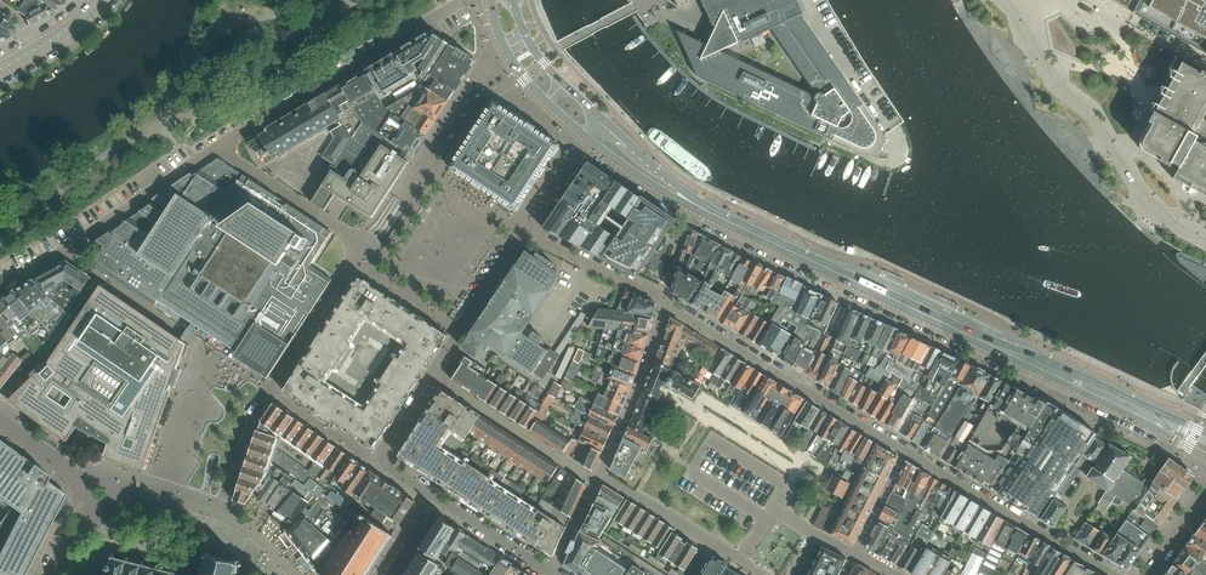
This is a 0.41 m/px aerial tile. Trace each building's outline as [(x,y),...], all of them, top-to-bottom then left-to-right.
[(42,2),(39,0),(24,0),(17,11),(24,15),(30,26),(48,15),(42,2)] [(63,4),(57,0),(39,0),(42,2),(55,11),(63,4)] [(716,30),(712,35),(710,36),(710,39),(711,40),(708,45),(676,30),(698,77),(742,97),(744,103),(749,101),(860,155),(865,156),(875,155),(880,152),(884,146),(885,140),(884,134),(874,119),(802,15),(804,14),(798,0),(702,0),(716,30)] [(1134,13),(1133,14),(1135,15),(1135,14),(1201,51),(1205,54),(1205,0),(1109,0),(1134,13)] [(9,38),(14,34),(15,27),(0,17),(0,32),(9,38)] [(9,38),(0,32),(0,42),(9,38)] [(430,32),(366,70),(380,95),(412,76),(411,74),(418,70),(413,62),(423,56),(425,60),(440,38),(430,32)] [(451,40),(468,50),(451,39),(450,38),(450,37),(449,37),(449,38),(450,39),(451,40)] [(450,45),(440,38),(416,74),(421,84),(422,86),(450,45)] [(475,61),(450,45),(422,86),(447,103),(475,61)] [(1197,62),(1193,68),(1185,64),(1142,142),(1142,143),(1142,145),(1143,148),(1144,150),(1146,152),(1147,153),(1173,167),(1175,179),(1205,196),(1205,67),(1197,62)] [(1140,71),(1142,79),(1145,78),(1152,77),(1150,69),(1140,71)] [(434,123),(400,100),(386,109),(363,71),(341,85),(353,106),(363,124),(386,138),(403,149),(412,155),(413,156),(434,123)] [(327,93),(353,139),(363,124),(353,106),(341,85),(327,93)] [(434,123),(447,103),(422,86),(400,100),(434,123)] [(332,132),(336,139),(324,157),(336,165),(353,139),(327,93),(259,134),(260,136),(250,142),(254,149),(255,149),(260,158),(268,154),(269,155),(271,154),(274,160),(336,123),(339,128),(332,132)] [(528,124),(525,122),(524,123),(516,118),(517,117),(493,101),(450,167),(516,211),(560,145),(536,129),(535,130),(527,125),(528,124)] [(311,202),(315,204),(315,205),(325,210),(335,194),(372,218),(405,167),(404,166),(403,167),(394,161),(395,159),(394,154),(394,152),(382,145),(386,138),(363,124),(353,139),(336,165),(311,202)] [(399,157),(408,162),(412,155),(403,149),(399,157)] [(102,250),(92,264),(155,305),(158,301),(216,339),(236,352),(233,356),(267,379),(291,343),(327,287),(332,279),(310,265),(332,233),(229,165),(218,159),(93,243),(93,244),(102,250)] [(642,199),(588,162),(543,228),(602,257),(642,199)] [(637,274),(674,220),(672,219),(644,200),(645,200),(642,198),(642,199),(602,257),(605,258),(635,273),(637,274)] [(701,235),(690,229),(679,265),(683,267),(685,261),(689,262),(701,235)] [(712,241),(701,235),(689,262),(685,261),(683,267),(682,267),(694,273),(712,241)] [(704,278),(721,246),(712,241),(694,273),(704,278)] [(734,252),(721,246),(704,278),(703,280),(704,280),(716,287),(734,252)] [(481,319),(472,333),(462,348),(464,349),(476,357),(482,348),(486,351),(490,345),(507,356),(507,355),(533,373),(543,379),(548,373),(560,355),(555,352),(549,348),(547,351),(539,345),(541,342),(544,339),(534,332),(529,339),(521,334),(526,327),(550,290),(559,277),(560,275),(553,270),(551,269),(554,265),(541,256),(537,253),(534,258),(526,252),(516,267),(506,281),(481,319)] [(725,292),(726,290),(743,257),(734,252),(716,287),(725,292)] [(753,263),(743,257),(726,290),(735,295),(753,263)] [(45,293),(67,312),(91,278),(67,262),(33,280),(45,293)] [(764,268),(753,263),(735,295),(720,321),(729,327),(747,297),(764,268)] [(690,303),(702,282),(699,280),(699,279),(690,273),(689,274),(680,268),(678,268),(672,291),(690,303)] [(776,273),(764,268),(754,286),(763,291),(767,287),(773,280),(776,273)] [(767,296),(772,299),(778,291),(785,278),(785,277),(776,273),(773,280),(767,287),(771,289),(767,296)] [(283,391),(374,450),(448,336),(399,304),(370,285),(371,284),(365,280),(364,281),(358,277),(283,391)] [(778,291),(772,299),(769,304),(779,308),(781,304),(793,310),(805,287),(800,285),(801,285),(789,279),(788,280),(785,278),(778,291)] [(33,280),(14,291),(52,335),(67,312),(45,293),(33,280)] [(100,286),(92,280),(85,291),(93,296),(100,286)] [(702,282),(690,303),(720,321),(735,295),(726,290),(725,292),(716,287),(704,280),(702,282)] [(809,324),(822,300),(824,296),(822,295),(821,296),(806,289),(807,288),(805,287),(793,310),(781,304),(779,308),(776,313),(758,344),(781,359),(793,336),(805,342),(813,327),(809,324)] [(9,400),(67,441),(76,427),(81,430),(82,433),(83,434),(86,434),(87,433),(98,439),(107,444),(104,456),(143,471),(187,344),(103,288),(90,307),(87,305),(49,362),(9,400)] [(653,317),(656,305),(636,295),(626,290),(616,312),(599,310),(589,327),(604,329),(649,333),(653,317)] [(14,291),(0,303),(0,313),(37,358),(52,335),(14,291)] [(89,296),(84,292),(75,305),(80,309),(89,296)] [(729,327),(739,333),(751,312),(747,310),(753,301),(747,297),(729,327)] [(839,303),(826,297),(824,302),(822,300),(809,324),(813,327),(825,334),(839,303)] [(829,356),(817,381),(828,388),(839,395),(849,376),(852,370),(863,343),(862,343),(865,336),(872,318),(860,313),(858,312),(850,308),(839,330),(829,356)] [(761,318),(748,339),(758,344),(776,313),(770,309),(764,320),(761,318)] [(582,312),(555,352),(560,355),(548,373),(561,379),(590,318),(582,312)] [(739,333),(748,339),(761,318),(751,312),(739,333)] [(0,313),(0,391),(13,374),(16,375),(37,358),(0,313)] [(714,362),(722,349),(672,319),(660,350),(678,357),(683,343),(714,362)] [(886,325),(874,320),(865,341),(870,344),(861,363),(866,365),(871,355),(886,325)] [(898,331),(886,325),(871,355),(877,357),(880,351),(886,354),(898,331)] [(825,334),(813,327),(805,342),(794,366),(805,374),(825,334)] [(604,329),(604,333),(643,351),(649,333),(604,329)] [(896,363),(911,337),(898,331),(886,354),(884,358),(896,363)] [(600,345),(640,363),(643,351),(604,333),(600,345)] [(805,374),(817,381),(829,356),(823,353),(832,337),(825,334),(805,374)] [(781,359),(794,366),(805,342),(793,336),(781,359)] [(914,376),(932,347),(911,337),(896,363),(886,379),(896,385),(894,388),(904,394),(914,376)] [(614,365),(636,375),(640,363),(600,345),(596,357),(614,365)] [(941,352),(932,347),(914,376),(918,378),(925,367),(930,370),(941,352)] [(733,356),(723,349),(709,371),(715,375),(710,383),(715,386),(733,356)] [(678,357),(660,350),(656,361),(675,371),(677,366),(679,361),(680,361),(681,358),(678,357)] [(930,370),(913,400),(895,429),(903,435),(924,402),(933,408),(949,380),(959,360),(941,352),(930,370)] [(488,371),(464,355),(460,361),(463,363),(452,379),(478,396),(489,380),(484,377),(488,371)] [(744,363),(733,356),(715,386),(720,389),(725,380),(731,383),(728,388),(729,388),(744,363)] [(972,367),(972,366),(959,360),(949,380),(960,386),(972,367)] [(701,387),(701,386),(702,386),(701,385),(675,371),(656,361),(643,392),(629,427),(625,437),(643,447),(648,450),(653,439),(643,434),(657,399),(659,400),(661,396),(664,388),(668,389),(669,388),(670,386),(693,399),(701,387)] [(754,369),(744,363),(729,388),(733,391),(731,395),(734,397),(730,404),(732,406),(754,369)] [(636,375),(614,365),(611,371),(598,365),(595,371),(601,374),(630,387),(636,375)] [(979,397),(991,376),(986,374),(987,373),(986,373),(985,373),(978,370),(978,369),(977,369),(972,367),(960,386),(949,380),(933,408),(912,440),(941,458),(965,420),(979,397)] [(765,375),(754,369),(732,406),(743,412),(765,375)] [(630,387),(601,374),(599,380),(610,385),(605,396),(623,405),(630,387)] [(767,429),(768,427),(782,436),(804,399),(791,391),(765,375),(749,403),(744,411),(744,412),(757,420),(756,420),(762,424),(761,426),(767,429)] [(861,375),(858,382),(849,401),(857,406),(868,388),(862,385),(866,378),(861,375)] [(991,376),(979,397),(985,401),(981,407),(985,410),(987,411),(991,405),(1004,382),(991,375),(991,376)] [(839,395),(849,401),(858,382),(849,376),(839,395)] [(868,387),(868,388),(857,406),(886,424),(904,394),(894,388),(896,385),(886,379),(883,385),(877,382),(873,390),(868,387)] [(478,396),(488,403),(498,387),(489,380),(478,396)] [(987,411),(982,420),(978,428),(976,427),(974,431),(970,438),(969,438),(953,465),(991,488),(1016,452),(1017,453),(1047,403),(1036,397),(1035,399),(1015,387),(1014,388),(1004,382),(991,405),(987,411)] [(488,403),(497,409),(508,393),(498,387),(488,403)] [(398,456),(553,556),(566,528),(447,450),(473,410),(441,390),(398,456)] [(605,396),(596,391),(591,402),(618,416),(623,405),(605,396)] [(497,409),(507,416),(518,399),(508,393),(497,409)] [(895,429),(913,400),(904,394),(886,424),(895,429)] [(591,402),(580,397),(579,401),(577,403),(575,407),(577,408),(613,427),(618,416),(591,402)] [(507,416),(517,422),(528,406),(518,399),(507,416)] [(820,410),(807,401),(793,423),(799,427),(802,427),(803,425),(810,429),(820,410)] [(1056,409),(1055,408),(1056,406),(1052,403),(1048,401),(1047,403),(1017,453),(1016,452),(991,488),(1041,519),(1049,507),(1058,492),(1077,464),(1094,440),(1098,435),(1095,433),(1096,432),(1086,425),(1084,428),(1075,422),(1067,417),(1057,408),(1056,409)] [(903,435),(912,440),(933,408),(924,402),(903,435)] [(325,439),(274,403),(261,421),(312,458),(325,440),(325,439)] [(528,406),(517,422),(527,429),(538,412),(528,406)] [(613,427),(577,408),(573,414),(574,416),(571,420),(576,423),(608,439),(613,427)] [(830,415),(820,410),(810,429),(804,439),(809,442),(812,437),(811,436),(814,431),(819,434),(830,415)] [(982,420),(987,411),(985,410),(976,417),(982,420)] [(469,433),(479,439),(490,422),(480,415),(469,433)] [(839,421),(830,415),(819,434),(814,442),(809,450),(807,452),(817,458),(839,421)] [(553,430),(537,420),(530,431),(547,441),(553,430)] [(976,427),(968,422),(965,420),(941,458),(941,459),(952,465),(966,442),(969,438),(970,438),(974,431),(976,427)] [(849,427),(839,421),(817,458),(828,465),(838,445),(849,427)] [(490,422),(479,439),(489,446),(500,428),(490,422)] [(608,439),(576,423),(574,430),(581,434),(578,440),(603,451),(608,439)] [(791,426),(784,438),(789,441),(797,429),(791,426)] [(849,427),(838,445),(828,465),(836,470),(842,460),(841,458),(857,432),(849,427)] [(510,435),(500,428),(489,446),(499,452),(510,435)] [(278,438),(257,430),(233,500),(246,504),(256,490),(260,493),(272,475),(266,473),(278,438)] [(561,451),(568,440),(553,430),(547,441),(561,451)] [(856,456),(866,437),(857,432),(841,458),(851,464),(856,456)] [(510,435),(499,452),(508,458),(520,441),(510,435)] [(625,478),(642,447),(625,437),(625,438),(611,470),(625,478)] [(876,444),(866,437),(856,456),(851,464),(849,467),(853,469),(861,473),(876,444)] [(561,451),(569,456),(578,441),(573,438),(570,441),(568,440),(561,451)] [(804,440),(799,447),(800,447),(802,449),(804,450),(807,452),(809,450),(806,448),(809,443),(804,440)] [(1094,440),(1077,464),(1082,468),(1088,459),(1096,464),(1092,470),(1091,469),(1091,470),(1092,471),(1087,477),(1089,477),(1094,481),(1095,482),(1101,485),(1100,485),(1102,486),(1107,489),(1107,490),(1107,491),(1106,492),(1099,503),(1098,503),(1107,509),(1107,508),(1111,502),(1119,504),(1121,501),(1122,500),(1137,509),(1151,487),(1149,485),(1151,483),(1146,480),(1144,482),(1143,481),(1142,482),(1123,470),(1131,457),(1110,445),(1108,447),(1094,440)] [(65,494),(47,481),(49,476),(33,464),(8,447),(0,441),(0,499),(11,507),(0,523),(0,574),(24,574),(65,494)] [(508,458),(518,465),(529,447),(520,441),(508,458)] [(336,447),(329,442),(313,465),(309,471),(317,478),(325,467),(323,465),(336,447)] [(839,515),(831,533),(830,534),(853,546),(867,517),(868,517),(874,505),(886,481),(886,482),(892,469),(898,457),(893,454),(881,447),(876,444),(861,473),(858,480),(839,515)] [(590,446),(582,464),(593,471),(602,452),(590,446)] [(518,465),(528,471),(539,454),(529,447),(518,465)] [(338,448),(325,467),(317,478),(316,480),(328,487),(329,486),(332,482),(325,478),(330,470),(335,474),(348,455),(338,448)] [(549,460),(539,454),(528,471),(538,477),(549,460)] [(332,482),(329,486),(339,492),(359,463),(350,456),(332,482)] [(549,460),(538,477),(548,484),(559,467),(549,460)] [(1163,469),(1151,487),(1137,509),(1136,510),(1144,515),(1145,513),(1160,524),(1178,497),(1176,495),(1183,485),(1186,487),(1193,477),(1191,476),(1191,475),(1191,471),(1187,469),(1184,469),(1183,470),(1170,460),(1169,462),(1163,469)] [(920,469),(907,462),(892,491),(907,499),(909,492),(920,469)] [(370,471),(359,463),(356,467),(339,492),(338,494),(350,502),(354,495),(370,471)] [(260,493),(257,497),(276,510),(296,480),(277,467),(272,475),(260,493)] [(567,478),(564,485),(581,496),(586,485),(561,468),(559,472),(567,478)] [(847,469),(844,473),(853,477),(855,473),(847,469)] [(916,506),(921,496),(922,496),(932,477),(920,469),(909,492),(907,499),(903,508),(902,510),(906,512),(910,503),(916,506)] [(415,501),(370,471),(354,495),(350,502),(361,509),(362,508),(395,530),(415,501)] [(833,475),(826,490),(842,498),(853,477),(844,473),(843,476),(836,472),(834,475),(833,475)] [(940,482),(932,477),(922,496),(926,498),(920,510),(923,512),(926,508),(940,482)] [(296,480),(276,510),(293,522),(306,508),(310,503),(323,488),(310,478),(305,486),(296,480)] [(948,487),(940,482),(926,508),(928,509),(929,508),(931,509),(934,503),(937,505),(948,487)] [(619,507),(625,498),(604,484),(599,496),(619,507)] [(581,496),(564,485),(559,495),(576,506),(581,496)] [(955,491),(948,487),(937,505),(941,508),(938,513),(943,515),(955,491)] [(907,499),(892,491),(888,500),(903,508),(907,499)] [(955,491),(943,515),(939,522),(976,542),(991,512),(955,491)] [(1058,492),(1049,507),(1041,519),(1055,527),(1068,507),(1061,502),(1064,496),(1058,492)] [(337,494),(335,498),(347,507),(346,509),(356,517),(360,511),(350,503),(337,494)] [(554,506),(571,517),(576,506),(559,495),(554,506)] [(619,507),(599,496),(582,529),(600,537),(619,507)] [(614,520),(624,526),(635,509),(625,502),(614,520)] [(295,542),(295,543),(296,542),(323,511),(324,509),(317,503),(310,512),(306,508),(293,522),(286,530),(295,542)] [(879,518),(896,525),(901,513),(885,505),(879,518)] [(644,514),(635,509),(624,526),(633,532),(644,514)] [(1127,569),(1152,534),(1140,526),(1146,517),(1138,512),(1134,509),(1133,510),(1124,523),(1119,530),(1118,530),(1102,555),(1127,569)] [(344,530),(323,512),(322,513),(296,542),(314,566),(335,543),(334,542),(344,530)] [(991,512),(976,542),(971,552),(984,558),(989,549),(1004,520),(991,512)] [(321,574),(367,574),(393,535),(364,514),(347,535),(321,574)] [(654,520),(644,514),(633,532),(643,538),(654,520)] [(1146,517),(1140,526),(1152,534),(1158,526),(1146,517)] [(447,569),(435,561),(442,551),(456,528),(440,518),(432,532),(421,548),(431,556),(430,557),(419,550),(403,574),(444,574),(447,569)] [(879,518),(866,546),(867,548),(896,565),(912,540),(894,530),(896,525),(879,518)] [(1119,519),(1119,520),(1114,527),(1118,530),(1119,530),(1124,523),(1119,519)] [(643,538),(652,544),(663,526),(654,520),(643,538)] [(1004,520),(989,549),(984,558),(971,552),(966,563),(960,574),(1008,574),(1009,573),(1014,565),(1002,558),(1004,553),(1016,527),(1004,520)] [(1103,531),(1108,524),(1104,521),(1099,528),(1101,529),(1099,531),(1102,533),(1103,531)] [(1102,533),(1099,531),(1086,522),(1075,539),(1091,548),(1102,533)] [(1204,522),(1195,534),(1205,542),(1205,524),(1204,522)] [(673,532),(663,526),(652,544),(661,550),(662,550),(673,532)] [(1030,534),(1016,527),(1004,553),(1013,558),(1015,556),(1017,558),(1030,534)] [(1091,548),(1102,555),(1118,530),(1114,527),(1108,535),(1103,531),(1102,533),(1091,548)] [(456,528),(442,551),(451,557),(446,565),(452,569),(451,571),(458,574),(505,574),(506,574),(512,564),(467,535),(456,528)] [(601,541),(581,531),(565,564),(581,574),(583,574),(601,541)] [(659,554),(685,571),(686,570),(685,570),(698,549),(688,542),(686,540),(673,533),(673,532),(662,550),(661,550),(659,554)] [(1030,534),(1017,558),(1014,565),(1009,573),(1013,574),(1022,574),(1029,562),(1042,541),(1030,534)] [(1195,534),(1187,546),(1204,557),(1203,559),(1205,560),(1205,542),(1195,534)] [(619,535),(616,539),(622,543),(625,539),(619,535)] [(1042,541),(1029,562),(1035,566),(1030,574),(1035,574),(1052,547),(1042,541)] [(950,564),(953,559),(927,545),(923,553),(912,574),(913,574),(944,574),(950,564)] [(847,558),(821,546),(821,548),(817,556),(816,557),(842,569),(844,563),(845,564),(845,563),(844,563),(846,560),(847,559),(847,558)] [(912,574),(923,553),(911,546),(898,566),(912,574)] [(1203,559),(1204,557),(1187,546),(1173,565),(1189,574),(1191,574),(1203,559)] [(637,547),(635,551),(641,555),(644,551),(637,547)] [(1052,547),(1035,574),(1044,574),(1045,573),(1048,574),(1062,553),(1052,547)] [(627,567),(598,549),(583,574),(621,574),(627,567)] [(237,574),(240,565),(243,566),(244,564),(240,563),(241,560),(239,560),(238,562),(210,555),(210,553),(208,552),(207,555),(204,554),(203,556),(207,557),(205,567),(201,566),(200,568),(204,569),(202,574),(238,574),(237,574)] [(174,572),(175,569),(172,568),(171,572),(159,568),(160,565),(157,564),(156,568),(144,565),(145,561),(143,561),(142,564),(140,564),(142,556),(133,554),(131,561),(129,561),(130,557),(128,557),(127,560),(114,557),(115,554),(113,553),(112,557),(109,556),(105,569),(106,572),(108,572),(107,574),(185,574),(174,572)] [(1062,553),(1048,574),(1062,574),(1072,559),(1062,553)] [(816,557),(816,558),(812,566),(811,567),(828,574),(838,574),(839,573),(840,574),(840,573),(841,570),(842,570),(842,569),(816,557)] [(656,558),(654,563),(664,569),(666,565),(656,558)] [(726,567),(713,559),(709,560),(699,574),(721,574),(726,567)] [(1094,571),(1072,559),(1062,574),(1092,574),(1094,571)] [(1203,559),(1191,574),(1205,574),(1205,560),(1203,559)] [(512,564),(506,574),(507,574),(529,574),(512,564)] [(950,564),(944,574),(959,574),(961,571),(950,564)] [(633,565),(626,574),(655,574),(650,572),(646,570),(645,569),(643,572),(633,565)] [(851,574),(877,574),(859,565),(856,565),(851,574)] [(1172,565),(1165,574),(1189,574),(1172,565)] [(726,567),(721,574),(737,574),(738,574),(726,567)] [(811,567),(811,568),(808,574),(828,574),(811,567)]
